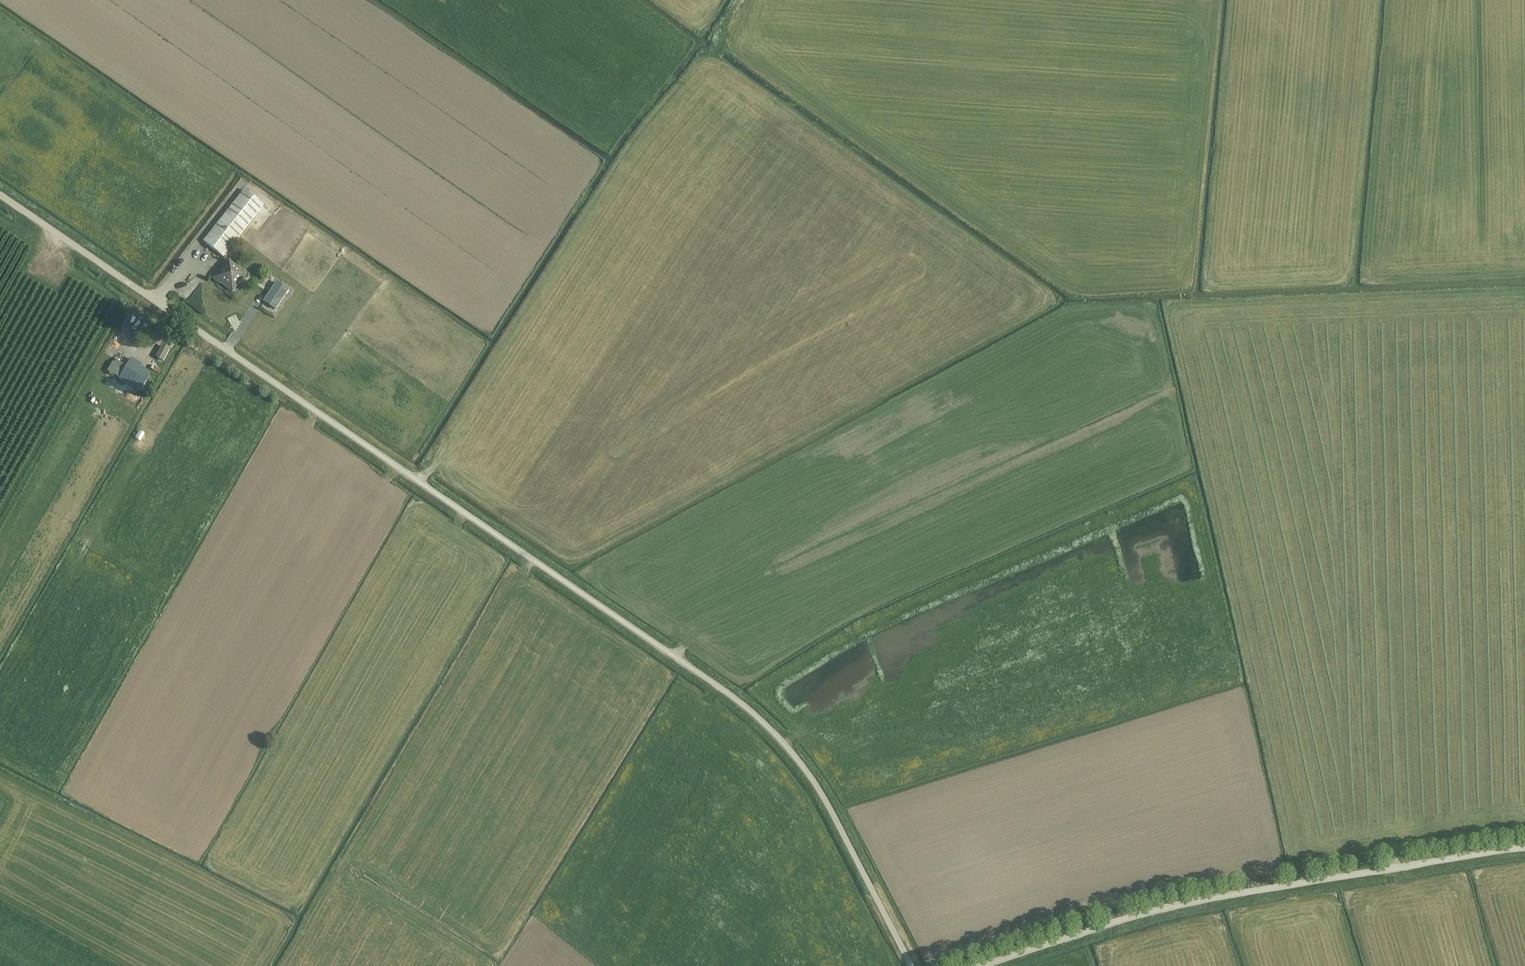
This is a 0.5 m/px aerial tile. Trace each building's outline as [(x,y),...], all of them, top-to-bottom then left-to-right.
[(264,205),(243,190),(203,241),(223,257),(264,205)] [(46,263),(50,253),(41,249),(37,259),(46,263)] [(215,278),(232,292),(246,274),(229,260),(215,278)] [(275,309),(289,289),(283,285),(282,286),(276,282),(267,296),(263,302),(269,306),(269,305),(275,309)] [(155,357),(163,362),(170,349),(162,345),(155,357)] [(140,392),(146,395),(153,382),(139,374),(138,377),(135,376),(141,364),(131,358),(126,366),(114,358),(106,373),(118,380),(118,379),(140,392)]
